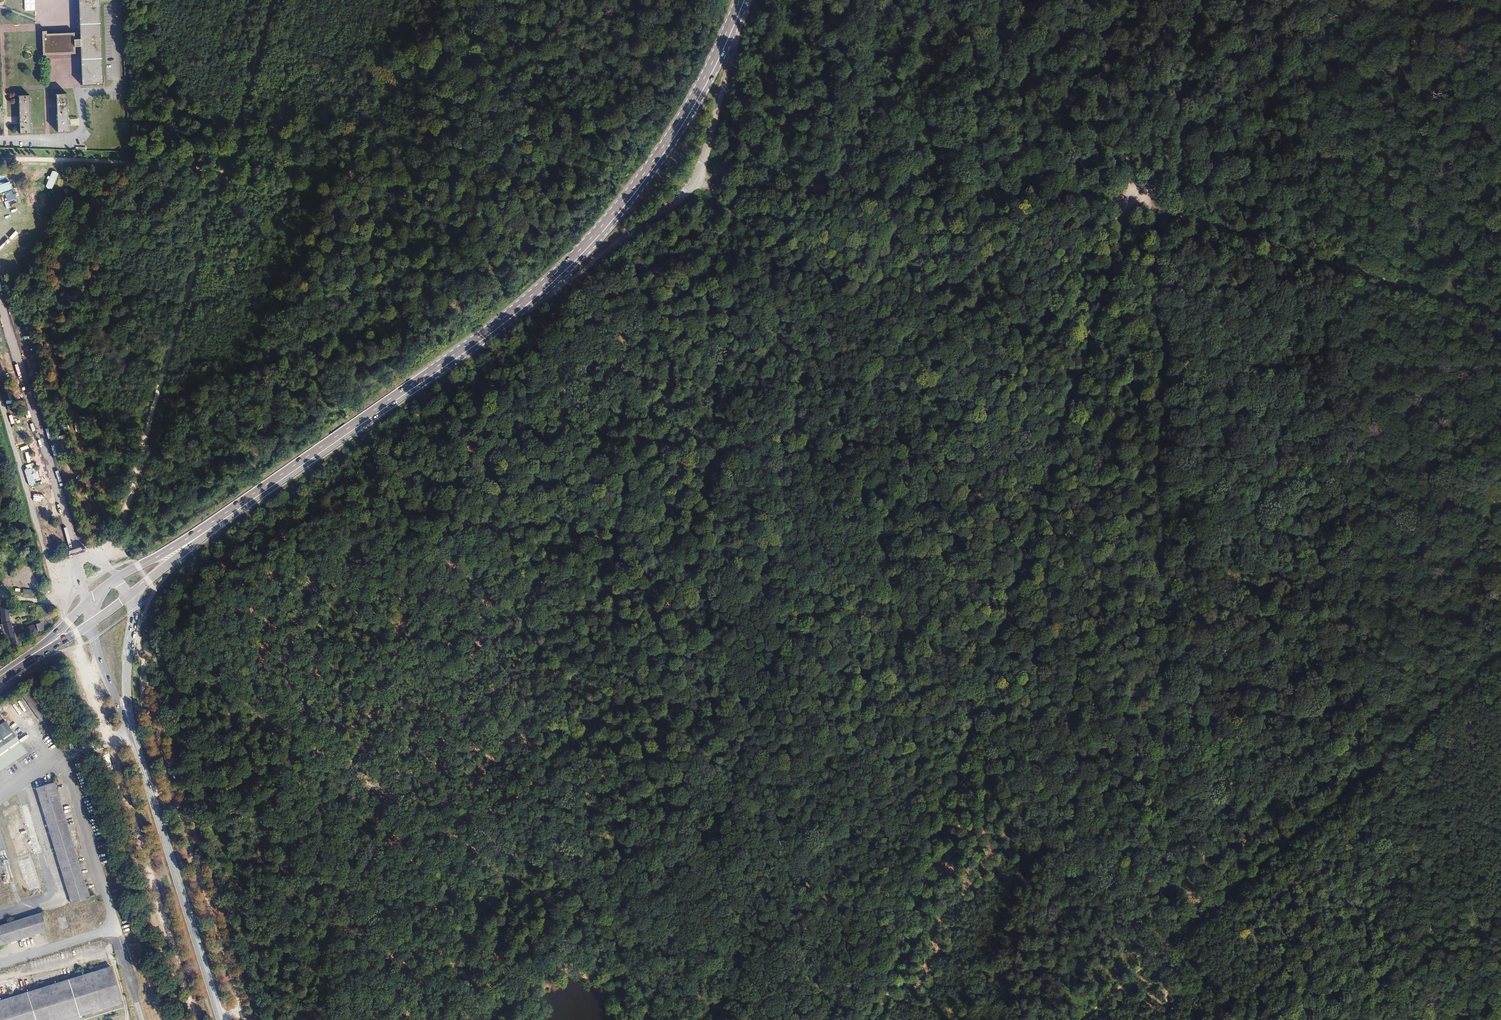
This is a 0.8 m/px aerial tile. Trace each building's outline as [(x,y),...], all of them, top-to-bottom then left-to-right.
[(34,10),(33,0),(23,0),(23,10),(34,10)] [(83,42),(83,50),(85,85),(106,86),(103,2),(113,2),(113,0),(82,0),(83,42)] [(75,35),(41,37),(42,57),(76,56),(76,50),(83,50),(83,42),(75,42),(75,35)] [(31,94),(20,94),(20,116),(19,125),(19,133),(30,133),(31,94)] [(71,94),(59,94),(58,133),(70,133),(71,94)] [(29,617),(11,621),(14,632),(24,629),(23,626),(31,624),(29,617)] [(39,632),(46,631),(44,623),(24,628),(27,638),(40,634),(39,632)] [(0,715),(0,769),(26,751),(0,715)] [(54,782),(36,788),(72,904),(90,898),(54,782)] [(0,926),(0,944),(45,931),(40,914),(0,926)] [(111,967),(0,1001),(0,1019),(64,1019),(122,1002),(111,967)]
